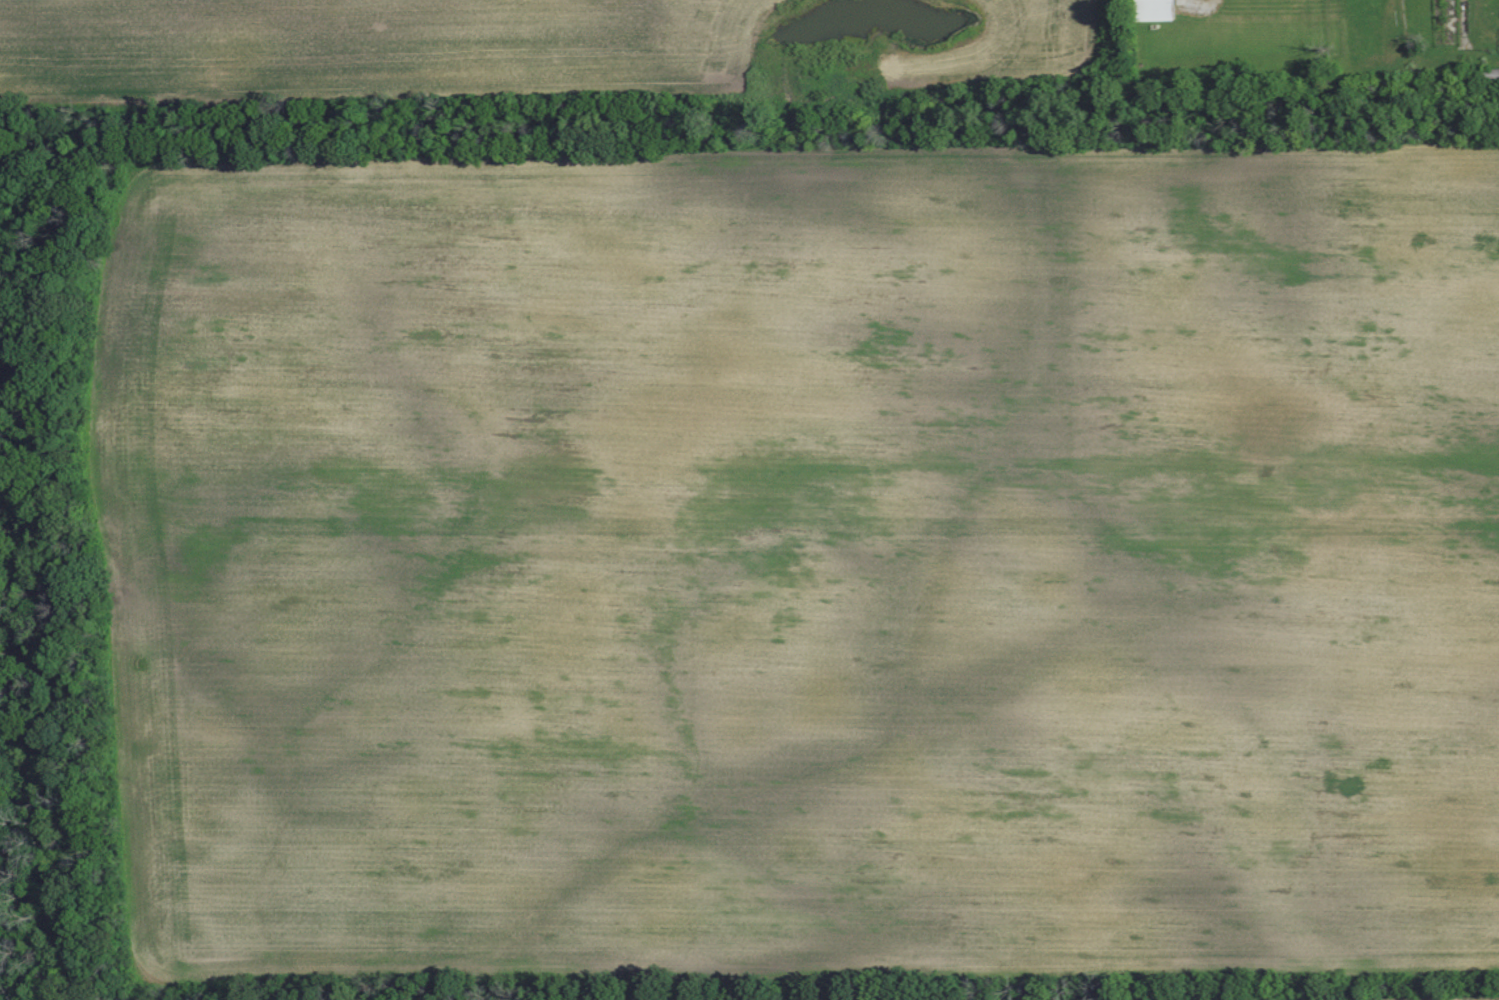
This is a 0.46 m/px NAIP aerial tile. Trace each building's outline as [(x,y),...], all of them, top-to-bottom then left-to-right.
[(1178,0),(1146,0),(1146,23),(1179,22),(1178,0)]
